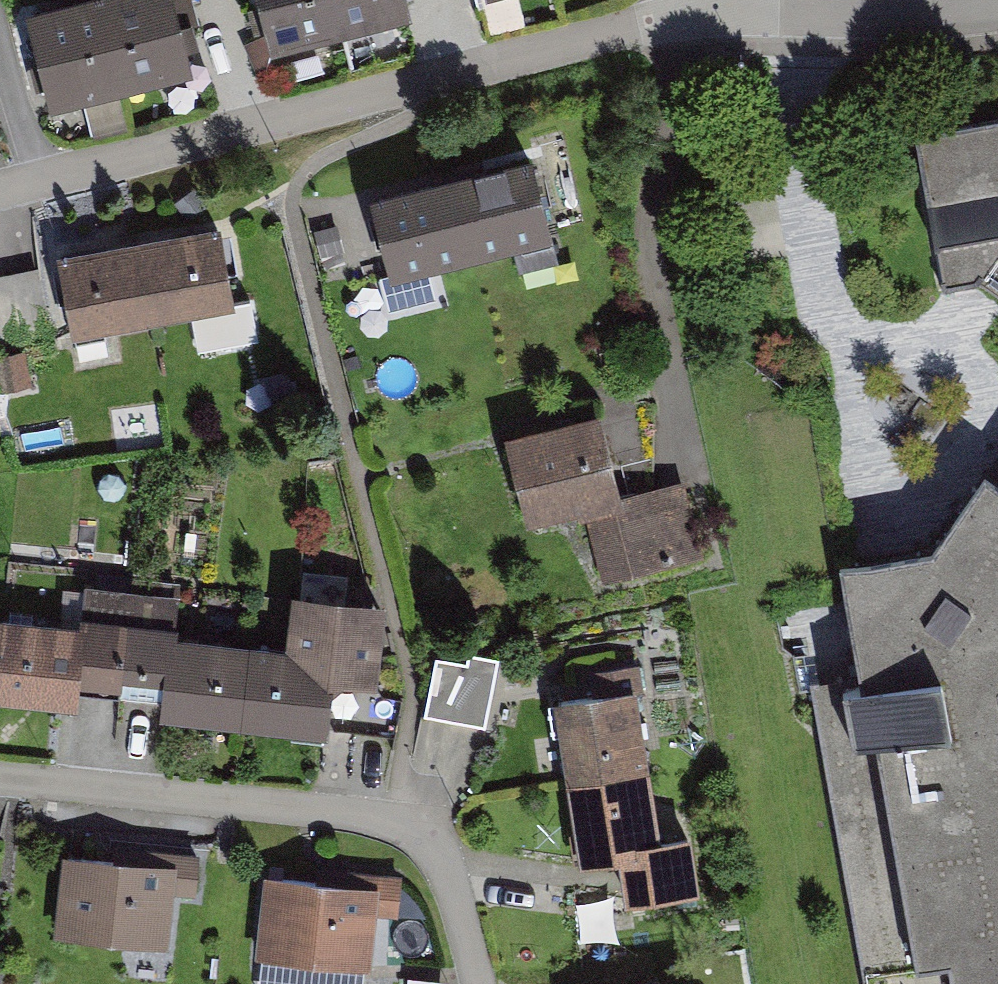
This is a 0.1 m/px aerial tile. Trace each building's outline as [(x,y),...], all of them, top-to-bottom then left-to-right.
[(122,81),(101,0),(31,0),(25,2),(50,100),(122,81)] [(122,81),(194,63),(177,0),(101,0),(122,81)] [(341,25),(335,0),(260,0),(271,43),(341,25)] [(341,25),(412,7),(410,0),(335,0),(341,25)] [(914,130),(944,286),(979,279),(995,290),(997,292),(997,115),(914,130)] [(532,146),(451,166),(472,250),(553,230),(532,146)] [(390,270),(472,250),(451,166),(369,187),(390,270)] [(220,218),(139,233),(154,314),(235,300),(220,218)] [(72,329),(154,314),(139,233),(57,248),(72,329)] [(584,503),(602,579),(703,556),(685,475),(622,490),(602,405),(506,427),(527,516),(584,503)] [(986,469),(997,478),(997,451),(986,469)] [(839,563),(844,595),(918,582),(951,576),(997,508),(997,478),(986,469),(932,547),(852,561),(839,563)] [(951,576),(918,582),(844,595),(859,675),(810,683),(863,983),(997,983),(997,508),(951,576)] [(168,626),(177,627),(181,590),(84,579),(80,617),(85,617),(79,678),(120,682),(122,671),(163,675),(168,626)] [(292,583),(286,639),(253,636),(243,721),(328,730),(331,697),(354,676),(378,679),(388,593),(292,583)] [(3,608),(0,635),(0,694),(76,703),(79,678),(85,617),(80,617),(3,608)] [(159,712),(243,721),(253,636),(177,627),(168,626),(163,675),(159,712)] [(424,712),(484,723),(497,655),(469,649),(467,659),(435,653),(424,712)] [(566,774),(649,761),(636,680),(554,692),(566,774)] [(566,774),(579,856),(617,850),(662,843),(661,835),(649,761),(566,774)] [(662,843),(617,850),(624,892),(700,880),(692,830),(661,835),(662,843)] [(176,862),(173,890),(196,892),(200,852),(111,843),(110,855),(176,862)] [(63,850),(54,933),(167,945),(173,890),(176,862),(110,855),(63,850)] [(376,913),(397,915),(401,873),(315,864),(314,875),(379,881),(376,913)] [(263,870),(255,952),(371,964),(376,913),(379,881),(314,875),(263,870)]
